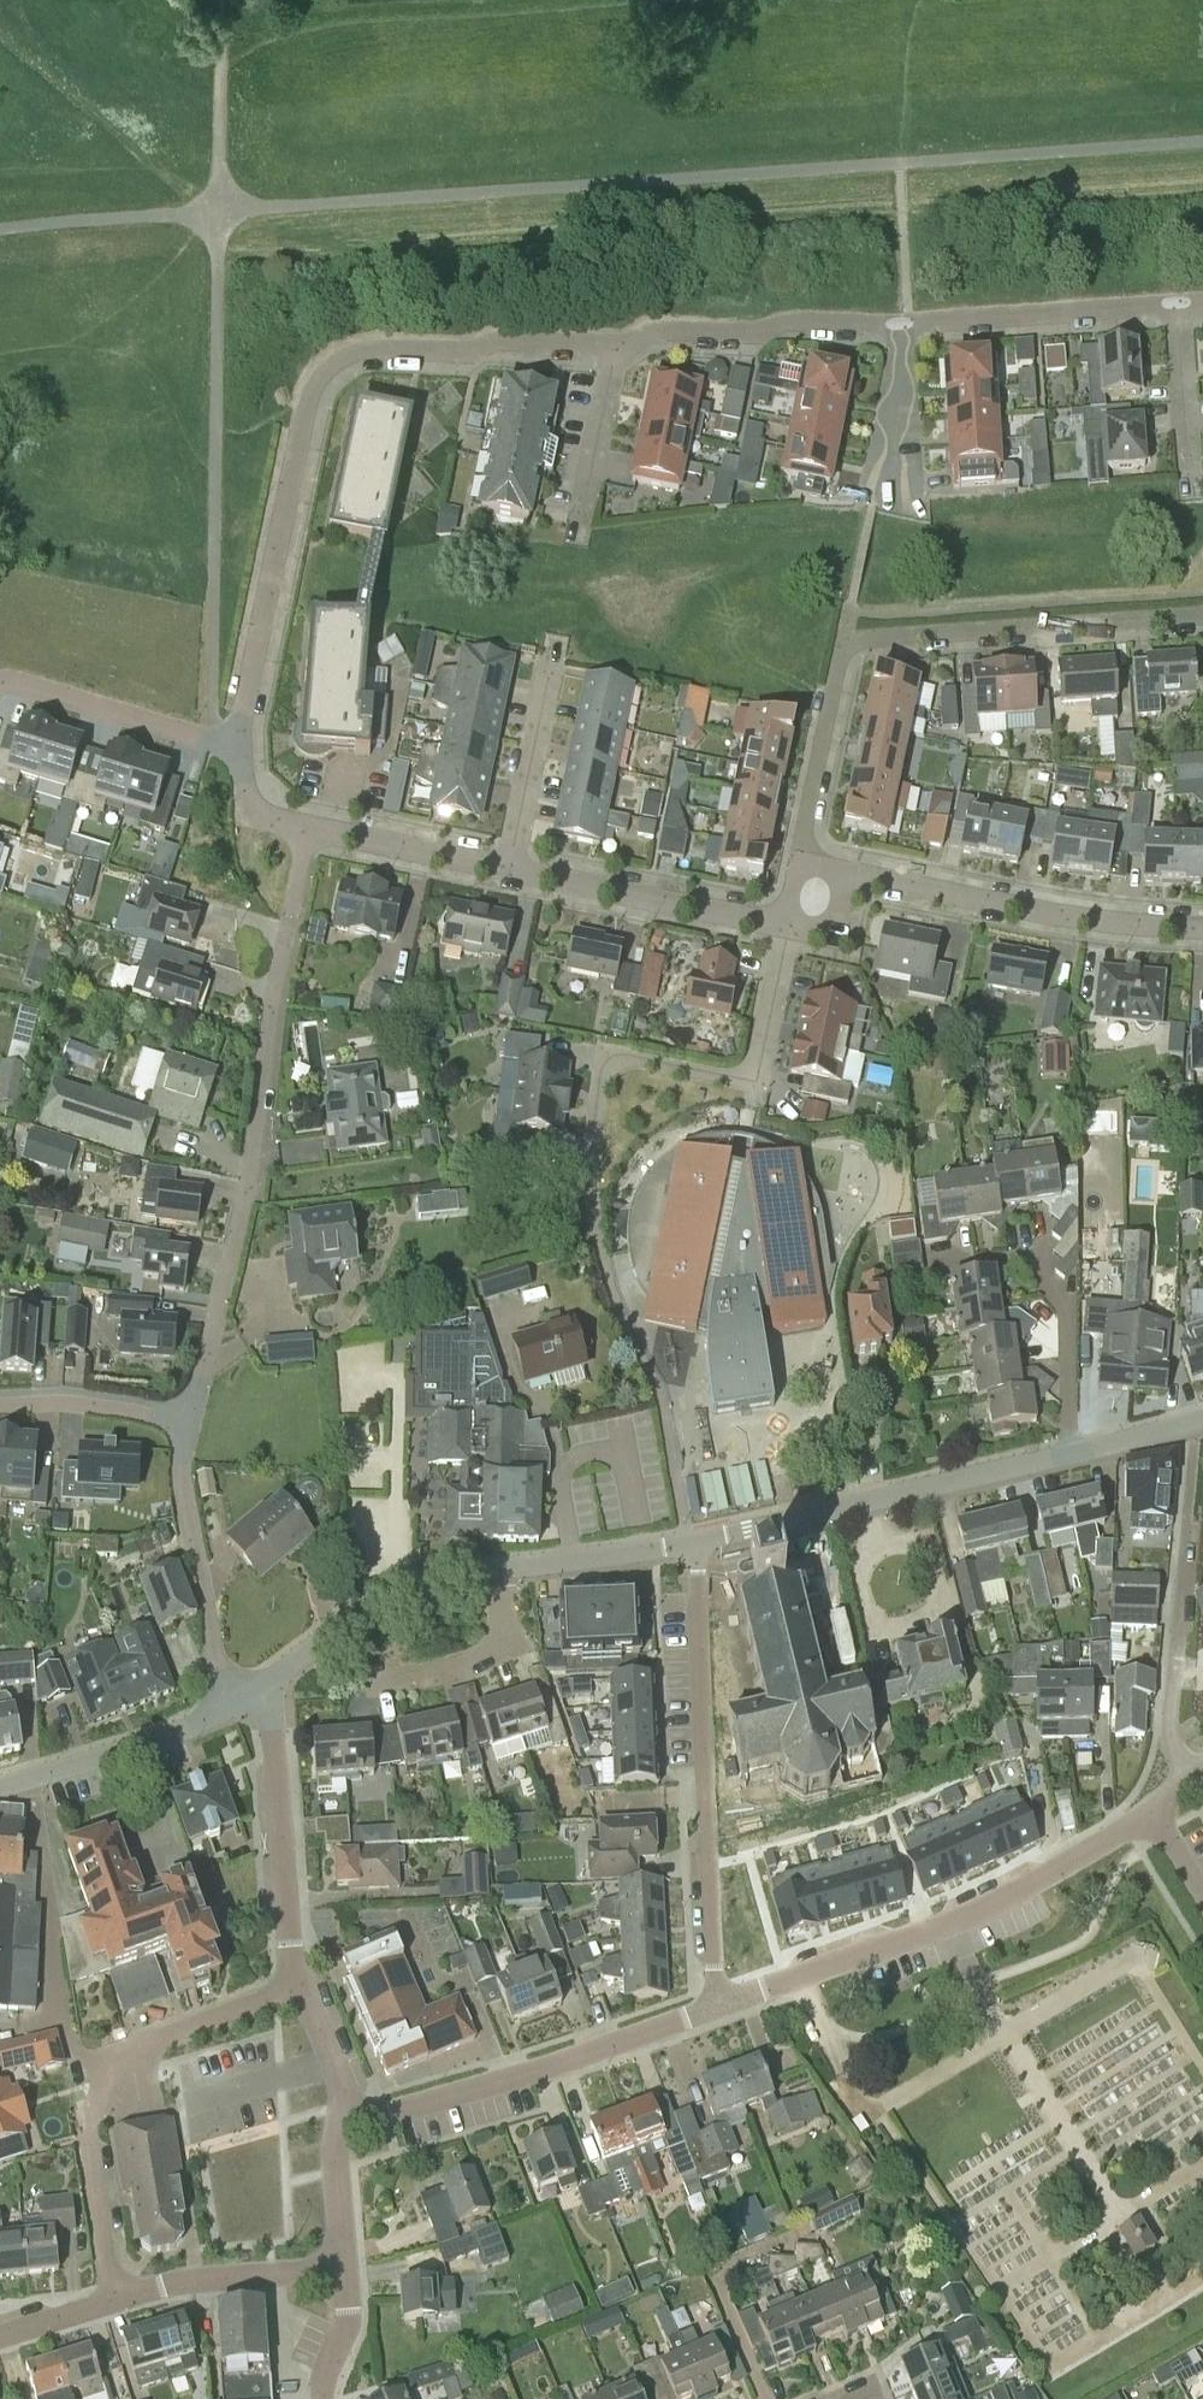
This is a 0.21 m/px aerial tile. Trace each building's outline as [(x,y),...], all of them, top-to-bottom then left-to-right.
[(1100,365),(1102,398),(1139,395),(1136,347),(1080,351),(1081,366),(1100,365)] [(1065,372),(1064,348),(1044,350),(1046,374),(1065,372)] [(947,393),(994,390),(992,363),(986,363),(986,359),(951,362),(951,365),(945,366),(947,393)] [(724,365),(715,363),(707,369),(705,378),(711,386),(720,387),(728,382),(729,373),(724,365)] [(778,383),(776,393),(799,397),(845,407),(850,380),(845,379),(845,375),(811,368),(810,372),(804,371),(801,387),(778,383)] [(780,373),(758,369),(754,388),(770,391),(776,393),(778,383),(780,373)] [(1019,388),(1035,387),(1034,371),(1018,373),(1019,388)] [(648,405),(665,408),(708,417),(710,407),(696,404),(700,388),(654,378),(648,405)] [(539,472),(551,475),(557,447),(544,444),(554,396),(506,386),(496,435),(484,433),(479,459),(490,461),(480,511),(529,521),(539,472)] [(1035,387),(1019,388),(1020,403),(1036,402),(1035,387)] [(751,404),(767,407),(770,391),(754,388),(751,404)] [(949,419),(996,416),(994,390),(947,393),(949,419)] [(720,419),(723,420),(739,423),(745,397),(726,393),(720,419)] [(794,423),(840,432),(845,407),(799,397),(794,423)] [(665,435),(689,440),(699,442),(704,417),(708,418),(708,417),(665,408),(648,405),(643,430),(665,435)] [(383,543),(409,420),(402,418),(358,409),(333,532),(368,540),(383,543)] [(1104,439),(1106,470),(1144,467),(1144,462),(1149,462),(1148,444),(1143,444),(1141,422),(1116,423),(1115,409),(1081,411),(1083,440),(1104,439)] [(951,445),(997,442),(996,416),(949,419),(951,445)] [(720,435),(736,439),(739,423),(723,420),(720,435)] [(840,432),(794,423),(789,448),(834,458),(840,432)] [(1030,439),(1046,438),(1045,423),(1029,424),(1030,439)] [(762,428),(747,424),(744,439),(759,442),(762,428)] [(638,455),(665,461),(684,465),(689,440),(665,435),(643,430),(638,455)] [(1046,438),(1030,439),(1031,455),(1047,454),(1046,438)] [(740,454),(756,458),(759,442),(744,439),(740,454)] [(997,442),(951,445),(952,472),(972,470),(973,488),(1018,485),(1017,471),(1012,466),(999,467),(997,442)] [(789,448),(783,475),(798,478),(794,495),(820,500),(824,483),(829,484),(834,458),(789,448)] [(665,461),(638,455),(632,482),(678,491),(682,475),(700,479),(702,469),(684,465),(665,461)] [(732,460),(723,458),(720,472),(736,476),(739,461),(732,460)] [(709,510),(728,509),(736,476),(720,472),(717,472),(709,510)] [(439,530),(456,533),(458,522),(460,515),(442,512),(439,530)] [(366,626),(383,543),(368,540),(350,624),(366,626)] [(388,700),(385,699),(387,672),(363,670),(366,626),(350,624),(315,621),(306,721),(302,724),(299,728),(296,733),(296,737),(296,742),(297,747),(300,751),(304,754),(308,756),(313,758),(318,757),(323,756),(327,753),(330,749),(355,751),(354,755),(369,756),(370,744),(384,745),(388,700)] [(435,688),(504,702),(512,662),(463,652),(460,670),(438,672),(435,688)] [(1159,697),(1196,694),(1193,656),(1147,659),(1148,679),(1134,679),(1136,718),(1160,716),(1159,697)] [(1091,722),(1117,720),(1113,662),(1058,666),(1061,706),(1090,704),(1091,722)] [(1003,669),(1006,718),(1033,717),(1035,735),(1050,734),(1048,695),(1033,696),(1031,667),(1003,669)] [(1006,718),(1003,669),(974,671),(976,700),(961,701),(964,740),(980,738),(978,720),(1006,718)] [(870,700),(913,709),(918,683),(876,674),(870,700)] [(578,722),(623,731),(632,686),(610,681),(609,684),(587,679),(578,722)] [(421,704),(425,688),(412,685),(408,701),(421,704)] [(447,731),(496,741),(504,702),(435,688),(432,704),(451,713),(447,731)] [(957,714),(955,690),(940,691),(941,715),(957,714)] [(685,709),(704,713),(708,698),(689,693),(685,709)] [(913,709),(870,700),(865,726),(908,735),(910,721),(922,723),(924,712),(913,710),(913,709)] [(789,749),(794,723),(736,711),(731,737),(746,741),(746,740),(789,749)] [(680,727),(696,730),(691,714),(683,712),(680,727)] [(958,729),(957,714),(941,715),(942,730),(958,729)] [(623,731),(578,722),(576,732),(573,732),(570,748),(573,748),(570,764),(614,773),(623,731)] [(38,781),(53,732),(27,724),(26,727),(23,726),(14,756),(0,751),(0,782),(16,787),(20,775),(38,781)] [(908,735),(865,726),(860,751),(902,760),(908,735)] [(696,730),(680,727),(677,741),(685,743),(696,730)] [(419,765),(488,779),(496,741),(447,731),(444,748),(422,749),(419,765)] [(86,778),(72,774),(82,744),(76,742),(78,739),(59,733),(58,737),(53,735),(54,732),(53,732),(38,781),(56,786),(52,798),(77,806),(86,778)] [(1115,771),(1135,772),(1133,735),(1113,737),(1115,771)] [(741,766),(783,774),(789,749),(746,740),(746,741),(741,766)] [(106,802),(124,808),(140,758),(114,750),(113,754),(109,752),(100,783),(86,778),(77,806),(103,814),(106,802)] [(902,760),(860,751),(854,777),(897,786),(902,760)] [(1170,757),(1171,770),(1176,770),(1202,768),(1202,754),(1170,757)] [(947,770),(963,773),(966,762),(966,759),(959,757),(947,770)] [(173,805),(159,801),(168,771),(163,769),(164,766),(146,760),(145,763),(139,762),(140,758),(124,808),(142,813),(138,825),(164,833),(173,805)] [(403,783),(407,765),(393,762),(390,777),(389,780),(403,783)] [(614,773),(570,764),(569,765),(567,764),(563,780),(566,781),(561,806),(606,815),(606,814),(614,773)] [(673,779),(688,782),(683,766),(676,764),(673,779)] [(488,779),(419,765),(416,781),(435,791),(431,809),(480,819),(488,779)] [(736,791),(778,800),(783,774),(741,766),(736,791)] [(1176,770),(1177,783),(1176,784),(1175,800),(1192,799),(1202,809),(1202,768),(1176,770)] [(1071,773),(1052,769),(1049,785),(1068,789),(1071,773)] [(963,773),(947,770),(952,786),(954,786),(960,787),(963,773)] [(854,777),(849,802),(892,811),(905,814),(910,788),(897,786),(854,777)] [(688,782),(673,779),(670,793),(677,795),(688,782)] [(722,787),(712,834),(721,836),(731,789),(722,787)] [(730,817),(773,825),(778,800),(736,791),(730,817)] [(663,798),(647,795),(643,817),(658,820),(663,798)] [(990,858),(998,816),(971,810),(973,800),(958,797),(952,825),(966,828),(961,853),(990,858)] [(886,837),(892,811),(849,802),(844,829),(886,837)] [(950,808),(942,807),(937,803),(929,812),(934,817),(931,819),(947,823),(950,808)] [(678,806),(667,804),(662,829),(688,835),(678,806)] [(606,815),(561,806),(555,834),(577,839),(577,842),(599,846),(603,829),(626,834),(629,819),(606,814),(606,815)] [(998,816),(990,858),(1018,864),(1023,840),(1038,843),(1043,815),(1028,811),(1026,822),(998,816)] [(1085,832),(1079,875),(1107,880),(1111,855),(1127,857),(1130,828),(1131,819),(1089,813),(1086,832),(1085,832)] [(1043,815),(1038,843),(1054,846),(1051,871),(1079,875),(1085,832),(1058,828),(1059,817),(1043,815)] [(725,842),(768,851),(773,825),(730,817),(725,842)] [(947,823),(931,819),(927,818),(921,846),(942,850),(944,837),(947,823)] [(653,840),(656,825),(640,822),(637,836),(653,840)] [(1172,884),(1174,830),(1173,840),(1145,839),(1146,829),(1130,828),(1127,857),(1144,858),(1143,883),(1172,884)] [(682,861),(688,836),(688,835),(662,829),(657,856),(675,859),(682,861)] [(64,849),(68,834),(53,830),(49,845),(64,849)] [(1174,830),(1172,884),(1201,885),(1202,841),(1201,841),(1201,831),(1174,830)] [(80,844),(69,840),(65,856),(80,861),(84,850),(80,844)] [(768,851),(725,842),(720,868),(762,877),(768,851)] [(59,860),(53,882),(71,887),(78,865),(59,860)] [(150,882),(167,887),(171,876),(153,870),(150,882)] [(147,934),(189,947),(199,915),(173,907),(178,890),(167,887),(150,882),(146,880),(136,913),(152,918),(147,934)] [(94,885),(79,881),(75,899),(89,903),(94,885)] [(393,941),(401,899),(385,896),(386,893),(359,887),(358,890),(342,887),(340,899),(336,898),(333,916),(336,917),(334,929),(350,933),(349,935),(376,941),(377,938),(393,941)] [(51,909),(63,913),(69,893),(57,889),(51,909)] [(505,958),(513,919),(451,906),(449,918),(445,919),(442,925),(442,932),(446,933),(443,945),(465,949),(463,956),(479,959),(481,953),(505,958)] [(944,1003),(951,969),(934,965),(939,939),(885,928),(876,970),(912,978),(908,995),(944,1003)] [(627,997),(633,969),(618,966),(622,947),(603,943),(604,938),(575,932),(567,970),(615,980),(612,994),(627,997)] [(182,957),(148,946),(133,993),(153,1000),(153,1001),(196,1014),(206,982),(177,973),(182,957)] [(1040,996),(1046,960),(994,950),(988,987),(1040,996)] [(642,976),(658,979),(662,960),(646,957),(642,976)] [(728,1018),(735,985),(730,984),(734,965),(703,958),(700,977),(693,976),(686,1009),(728,1018)] [(1096,1020),(1134,1023),(1135,1026),(1137,1029),(1141,1031),(1146,1032),(1151,1030),(1153,1027),(1154,1025),(1159,1025),(1163,976),(1138,974),(1139,971),(1125,970),(1125,973),(1100,971),(1096,1020)] [(659,980),(642,977),(639,993),(649,995),(657,990),(659,980)] [(514,1020),(522,982),(504,978),(496,1016),(514,1020)] [(400,1021),(406,993),(374,986),(369,1015),(400,1021)] [(1062,1038),(1069,1001),(1047,997),(1041,1034),(1062,1038)] [(830,1004),(806,998),(797,1043),(816,1046),(822,1048),(845,1053),(845,1054),(858,1057),(862,1040),(849,1037),(855,1009),(849,1007),(847,1002),(834,1000),(830,1004)] [(20,1006),(7,1056),(24,1060),(37,1010),(20,1006)] [(479,1033),(475,1017),(460,1020),(464,1036),(479,1033)] [(1182,1053),(1185,1023),(1169,1021),(1167,1051),(1182,1053)] [(1190,1034),(1190,1074),(1202,1074),(1202,1034),(1190,1034)] [(516,1095),(568,1102),(570,1087),(566,1087),(568,1068),(538,1064),(541,1040),(506,1036),(503,1061),(520,1064),(516,1095)] [(109,1057),(69,1043),(62,1061),(103,1076),(109,1057)] [(845,1053),(822,1048),(816,1046),(797,1043),(791,1074),(815,1079),(811,1098),(847,1105),(851,1086),(839,1084),(845,1054),(845,1053)] [(1041,1065),(1068,1065),(1068,1047),(1041,1047),(1041,1065)] [(932,1057),(933,1076),(947,1075),(945,1056),(932,1057)] [(155,1096),(153,1100),(203,1116),(216,1074),(167,1058),(166,1060),(155,1096)] [(0,1065),(0,1101),(16,1105),(26,1064),(2,1059),(0,1065)] [(386,1147),(382,1116),(386,1115),(390,1111),(388,1101),(384,1097),(379,1098),(375,1069),(327,1075),(338,1154),(386,1147)] [(39,1129),(143,1162),(157,1120),(158,1116),(149,1113),(54,1083),(39,1129)] [(568,1102),(516,1095),(513,1117),(496,1115),(493,1143),(528,1148),(530,1131),(560,1135),(562,1116),(567,1116),(568,1102)] [(801,1122),(824,1126),(828,1108),(805,1104),(801,1122)] [(1184,1128),(1202,1128),(1202,1116),(1184,1116),(1184,1128)] [(1148,1146),(1148,1149),(1166,1150),(1167,1125),(1131,1123),(1129,1145),(1148,1146)] [(420,1130),(424,1155),(440,1152),(436,1127),(420,1130)] [(22,1161),(45,1168),(50,1154),(72,1161),(76,1146),(31,1131),(22,1161)] [(835,1267),(830,1268),(821,1214),(819,1207),(816,1200),(811,1189),(807,1183),(799,1173),(791,1165),(779,1155),(769,1150),(758,1145),(751,1143),(750,1144),(752,1145),(746,1173),(736,1172),(727,1170),(733,1141),(734,1141),(735,1140),(725,1139),(716,1140),(705,1142),(694,1145),(683,1149),(678,1151),(669,1157),(660,1164),(651,1173),(644,1182),(638,1191),(633,1202),(630,1213),(627,1224),(627,1229),(626,1241),(627,1252),(630,1264),(631,1269),(654,1274),(644,1322),(696,1332),(697,1329),(702,1330),(707,1331),(706,1352),(706,1373),(708,1394),(712,1418),(773,1408),(758,1316),(768,1315),(772,1335),(824,1326),(819,1293),(830,1291),(835,1267)] [(1059,1225),(1069,1211),(1077,1209),(1076,1170),(1056,1173),(1054,1156),(1023,1160),(1030,1206),(1040,1205),(1048,1210),(1049,1218),(1059,1225)] [(1030,1206),(1023,1160),(992,1165),(1000,1220),(1003,1228),(1019,1208),(1030,1206)] [(1003,1228),(1000,1220),(992,1165),(993,1174),(963,1179),(970,1224),(981,1223),(998,1235),(1003,1228)] [(157,1221),(198,1227),(202,1193),(175,1190),(177,1173),(147,1169),(143,1198),(160,1200),(157,1221)] [(947,1242),(960,1226),(970,1224),(963,1179),(932,1183),(936,1209),(919,1212),(925,1245),(947,1242)] [(1202,1217),(1201,1188),(1179,1188),(1180,1218),(1202,1217)] [(458,1209),(466,1208),(464,1192),(431,1196),(431,1198),(416,1200),(418,1218),(459,1214),(458,1209)] [(1070,1229),(1077,1228),(1077,1209),(1069,1211),(1059,1225),(1051,1236),(1061,1243),(1070,1229)] [(57,1247),(103,1256),(109,1225),(63,1216),(57,1247)] [(339,1267),(358,1264),(352,1218),(300,1225),(304,1253),(285,1256),(290,1291),(296,1291),(298,1304),(337,1299),(333,1275),(339,1267)] [(917,1241),(915,1224),(896,1226),(899,1243),(917,1241)] [(1077,1228),(1070,1229),(1061,1243),(1052,1255),(1062,1262),(1073,1247),(1077,1247),(1077,1228)] [(159,1290),(184,1294),(189,1256),(167,1253),(169,1239),(136,1234),(133,1262),(145,1264),(143,1279),(160,1282),(159,1290)] [(892,1261),(921,1258),(919,1244),(890,1247),(892,1261)] [(1077,1247),(1073,1247),(1062,1262),(1054,1273),(1065,1281),(1078,1264),(1077,1247)] [(921,1258),(892,1261),(894,1273),(923,1269),(921,1258)] [(487,1303),(527,1290),(521,1269),(480,1282),(487,1303)] [(923,1269),(894,1273),(896,1287),(925,1283),(923,1269)] [(1010,1278),(1009,1272),(950,1280),(954,1310),(999,1303),(997,1287),(1003,1286),(1010,1278)] [(899,1308),(886,1310),(881,1276),(863,1278),(867,1306),(847,1309),(854,1357),(880,1353),(879,1347),(891,1345),(891,1339),(903,1337),(899,1308)] [(1124,1283),(1122,1306),(1125,1307),(1147,1309),(1149,1285),(1145,1284),(1124,1283)] [(144,1354),(174,1356),(176,1322),(151,1320),(152,1305),(110,1301),(109,1319),(124,1320),(121,1356),(143,1358),(144,1354)] [(999,1303),(954,1310),(958,1340),(1013,1333),(1022,1328),(1001,1315),(999,1303)] [(48,1350),(51,1307),(34,1306),(33,1321),(4,1319),(1,1372),(31,1374),(33,1349),(48,1350)] [(1151,1326),(1152,1309),(1147,1309),(1125,1307),(1125,1324),(1138,1325),(1131,1393),(1165,1396),(1167,1370),(1165,1370),(1168,1327),(1151,1326)] [(68,1314),(65,1353),(84,1354),(87,1316),(68,1314)] [(470,1339),(420,1338),(420,1382),(412,1382),(411,1417),(430,1417),(429,1465),(428,1465),(428,1466),(467,1467),(467,1498),(456,1498),(456,1509),(453,1509),(452,1540),(482,1540),(482,1543),(538,1543),(540,1477),(549,1478),(549,1460),(541,1430),(540,1423),(527,1426),(525,1416),(517,1415),(517,1416),(511,1416),(511,1398),(507,1386),(502,1386),(502,1378),(482,1319),(470,1319),(470,1339)] [(1098,1390),(1131,1393),(1138,1325),(1125,1324),(1092,1320),(1089,1360),(1101,1361),(1098,1390)] [(922,1321),(902,1324),(905,1343),(925,1340),(922,1321)] [(1185,1330),(1192,1351),(1182,1354),(1192,1385),(1202,1381),(1202,1324),(1185,1330)] [(584,1367),(581,1355),(589,1353),(592,1348),(588,1335),(583,1332),(575,1334),(570,1335),(568,1326),(514,1342),(525,1380),(548,1373),(549,1378),(584,1367)] [(1030,1335),(1022,1328),(1013,1333),(958,1340),(959,1343),(969,1341),(973,1368),(1018,1362),(1016,1354),(1030,1335)] [(313,1342),(297,1343),(299,1362),(315,1360),(313,1342)] [(1018,1362),(973,1368),(977,1399),(1029,1391),(1037,1385),(1019,1374),(1018,1362)] [(907,1370),(908,1379),(920,1378),(919,1369),(907,1370)] [(1014,1437),(1013,1428),(1036,1425),(1035,1414),(1049,1393),(1037,1385),(1029,1391),(977,1399),(977,1402),(986,1401),(991,1431),(992,1431),(993,1440),(1014,1437)] [(923,1393),(910,1395),(912,1409),(924,1407),(923,1393)] [(21,1443),(21,1442),(6,1441),(1,1505),(46,1509),(49,1475),(34,1473),(36,1444),(21,1443)] [(121,1487),(136,1487),(138,1449),(116,1448),(116,1444),(104,1444),(104,1447),(81,1446),(80,1463),(63,1462),(61,1500),(79,1501),(80,1484),(121,1487)] [(1176,1475),(1177,1475),(1177,1454),(1125,1463),(1126,1501),(1131,1502),(1131,1519),(1173,1521),(1175,1494),(1176,1475)] [(764,1459),(727,1466),(735,1507),(772,1499),(764,1459)] [(692,1515),(727,1508),(719,1469),(684,1477),(692,1515)] [(217,1500),(212,1473),(198,1476),(203,1502),(217,1500)] [(297,1484),(294,1490),(293,1497),(296,1503),(301,1507),(307,1509),(313,1508),(319,1504),(322,1499),(322,1492),(320,1486),(315,1482),(309,1480),(303,1481),(297,1484)] [(1096,1494),(1066,1501),(1074,1534),(1081,1563),(1095,1560),(1094,1571),(1111,1572),(1112,1552),(1112,1543),(1099,1543),(1095,1529),(1104,1527),(1096,1494)] [(1044,1541),(1074,1534),(1066,1501),(1036,1509),(1044,1541)] [(262,1513),(228,1543),(241,1557),(261,1581),(312,1537),(282,1502),(265,1516),(262,1513)] [(988,1520),(1002,1583),(1003,1582),(1001,1573),(1013,1570),(1014,1576),(1025,1573),(1035,1614),(1051,1610),(1045,1584),(1044,1585),(1037,1556),(1022,1560),(1022,1561),(1018,1562),(1014,1548),(1025,1546),(1018,1513),(988,1520)] [(1002,1583),(988,1520),(958,1527),(966,1560),(975,1558),(976,1565),(953,1571),(965,1622),(986,1617),(979,1588),(1002,1583)] [(98,1556),(117,1556),(117,1541),(98,1541),(98,1556)] [(1045,1584),(1061,1581),(1054,1552),(1037,1556),(1044,1585),(1045,1584)] [(158,1631),(198,1616),(178,1566),(139,1581),(158,1631)] [(805,1805),(806,1799),(824,1794),(829,1799),(831,1797),(827,1793),(840,1789),(841,1792),(882,1783),(877,1760),(876,1761),(868,1727),(877,1725),(876,1723),(872,1705),(864,1707),(859,1688),(858,1689),(856,1684),(854,1685),(855,1690),(844,1692),(843,1685),(829,1688),(830,1695),(823,1697),(818,1677),(823,1675),(822,1671),(817,1672),(812,1650),(817,1649),(816,1645),(811,1646),(805,1624),(814,1622),(813,1618),(810,1619),(809,1616),(826,1612),(822,1594),(805,1598),(805,1596),(808,1595),(807,1591),(798,1593),(797,1592),(793,1593),(792,1589),(793,1589),(792,1585),(789,1586),(789,1588),(781,1590),(777,1574),(780,1574),(779,1567),(772,1569),(773,1572),(752,1576),(751,1574),(745,1575),(746,1582),(749,1581),(750,1585),(738,1588),(735,1592),(737,1598),(741,1601),(742,1601),(743,1605),(738,1606),(739,1607),(730,1610),(731,1613),(739,1611),(745,1634),(740,1635),(741,1639),(746,1638),(751,1660),(746,1661),(747,1665),(752,1664),(758,1687),(752,1688),(753,1692),(759,1691),(764,1712),(756,1714),(754,1706),(742,1709),(740,1710),(742,1717),(732,1719),(731,1715),(728,1715),(729,1720),(727,1720),(741,1780),(781,1771),(785,1787),(803,1798),(802,1804),(805,1805)] [(1110,1612),(1156,1614),(1158,1577),(1112,1575),(1111,1598),(1110,1612)] [(1194,1596),(1201,1616),(1202,1622),(1202,1593),(1194,1596)] [(562,1680),(634,1678),(634,1664),(636,1664),(634,1605),(558,1607),(560,1666),(562,1666),(562,1680)] [(1156,1614),(1110,1612),(1110,1629),(1156,1631),(1156,1614)] [(1107,1641),(1105,1621),(1090,1622),(1092,1642),(1107,1641)] [(124,1681),(135,1709),(174,1693),(149,1630),(117,1643),(131,1678),(124,1681)] [(875,1713),(917,1703),(919,1713),(944,1707),(942,1698),(964,1693),(951,1636),(926,1642),(927,1645),(896,1653),(902,1679),(868,1688),(875,1713)] [(1078,1645),(1037,1650),(1012,1650),(1012,1658),(1012,1683),(1015,1699),(1037,1699),(1037,1726),(1041,1726),(1041,1741),(1064,1741),(1064,1726),(1064,1683),(1048,1683),(1047,1661),(1063,1662),(1062,1666),(1078,1665),(1078,1645)] [(135,1709),(124,1681),(110,1646),(65,1664),(90,1727),(135,1709)] [(1064,1683),(1064,1726),(1064,1741),(1087,1741),(1087,1726),(1091,1726),(1090,1683),(1110,1683),(1109,1647),(1089,1647),(1089,1667),(1079,1667),(1079,1683),(1064,1683)] [(55,1666),(50,1655),(39,1660),(33,1662),(34,1684),(36,1704),(69,1691),(67,1687),(58,1665),(55,1666)] [(34,1684),(33,1662),(32,1656),(0,1658),(0,1687),(34,1684)] [(1154,1699),(1154,1677),(1115,1677),(1114,1738),(1144,1739),(1145,1699),(1154,1699)] [(1015,1699),(1012,1683),(998,1683),(1004,1699),(1015,1699)] [(647,1711),(646,1684),(603,1685),(603,1713),(647,1711)] [(560,1686),(560,1696),(577,1696),(577,1686),(560,1686)] [(534,1691),(507,1700),(525,1755),(551,1746),(552,1749),(567,1744),(550,1693),(536,1697),(534,1691)] [(20,1752),(13,1711),(12,1711),(10,1701),(5,1696),(0,1697),(0,1756),(20,1752)] [(478,1753),(492,1750),(497,1765),(525,1755),(507,1700),(478,1709),(479,1710),(466,1713),(478,1753)] [(647,1711),(603,1713),(604,1739),(647,1738),(647,1711)] [(425,1722),(434,1765),(461,1759),(464,1773),(482,1768),(478,1753),(466,1713),(454,1716),(425,1722)] [(876,1761),(877,1760),(886,1758),(893,1744),(887,1721),(876,1723),(877,1725),(868,1727),(876,1761)] [(434,1765),(425,1722),(396,1728),(383,1730),(389,1767),(404,1764),(405,1771),(434,1765)] [(577,1723),(568,1727),(573,1743),(583,1739),(577,1723)] [(1002,1759),(1021,1754),(1015,1726),(996,1731),(1001,1755),(1002,1759)] [(383,1730),(371,1732),(342,1734),(345,1778),(345,1782),(360,1781),(360,1777),(374,1776),(374,1769),(389,1767),(383,1730)] [(345,1778),(342,1734),(312,1736),(316,1792),(330,1791),(329,1779),(345,1778)] [(647,1738),(604,1739),(605,1766),(648,1764),(647,1738)] [(583,1739),(573,1743),(579,1759),(588,1755),(583,1739)] [(648,1764),(605,1766),(606,1793),(649,1792),(648,1764)] [(586,1772),(577,1775),(582,1792),(592,1789),(586,1772)] [(990,1790),(984,1776),(975,1780),(981,1794),(990,1790)] [(219,1781),(174,1797),(190,1842),(235,1826),(219,1781)] [(961,1802),(955,1789),(946,1793),(952,1806),(961,1802)] [(984,1803),(1007,1855),(1037,1842),(1015,1792),(1004,1797),(1003,1795),(984,1803)] [(952,1806),(946,1793),(937,1796),(943,1810),(952,1806)] [(980,1867),(1007,1855),(984,1803),(966,1811),(967,1813),(958,1817),(980,1867)] [(35,2014),(41,1909),(34,1909),(36,1875),(21,1874),(24,1829),(21,1828),(22,1811),(0,1810),(0,2011),(35,2014)] [(906,1826),(900,1813),(891,1817),(897,1830),(906,1826)] [(929,1827),(952,1879),(980,1867),(958,1817),(949,1822),(948,1819),(929,1827)] [(501,1837),(517,1836),(516,1819),(500,1820),(501,1837)] [(325,1848),(350,1847),(349,1821),(315,1823),(316,1838),(324,1838),(325,1848)] [(447,1837),(444,1822),(431,1824),(434,1839),(447,1837)] [(884,1836),(880,1823),(871,1825),(875,1839),(884,1836)] [(655,1860),(653,1824),(600,1826),(601,1848),(588,1849),(590,1882),(626,1880),(625,1861),(655,1860)] [(925,1891),(952,1879),(929,1827),(911,1835),(912,1838),(903,1842),(925,1891)] [(396,1845),(395,1829),(377,1829),(378,1845),(396,1845)] [(160,1983),(150,1952),(165,1947),(170,1963),(165,1964),(175,1995),(192,1989),(194,1995),(211,1990),(208,1983),(219,1979),(212,1958),(217,1956),(207,1930),(205,1931),(188,1881),(162,1890),(165,1900),(141,1909),(137,1898),(142,1896),(134,1874),(129,1875),(115,1835),(100,1840),(100,1839),(64,1852),(90,1927),(63,1936),(71,1987),(111,1973),(125,2014),(140,2009),(140,2008),(166,1991),(160,1983)] [(835,1850),(831,1836),(822,1839),(826,1853),(835,1850)] [(826,1853),(822,1839),(813,1841),(817,1855),(826,1853)] [(516,1845),(494,1847),(495,1868),(517,1867),(516,1845)] [(858,1855),(873,1909),(902,1901),(888,1849),(878,1852),(877,1849),(858,1855)] [(388,1867),(397,1866),(396,1850),(355,1852),(355,1857),(335,1858),(337,1888),(368,1887),(368,1891),(389,1890),(388,1867)] [(777,1866),(773,1852),(764,1855),(768,1869),(777,1866)] [(844,1917),(873,1909),(858,1855),(839,1860),(839,1863),(830,1866),(844,1917)] [(460,1860),(463,1900),(488,1898),(486,1858),(460,1860)] [(800,1871),(815,1926),(844,1917),(830,1866),(820,1868),(819,1866),(800,1871)] [(786,1934),(815,1926),(800,1871),(780,1876),(781,1879),(771,1882),(786,1934)] [(506,1901),(541,1900),(541,1882),(505,1884),(506,1901)] [(598,1915),(663,1911),(661,1882),(619,1884),(619,1900),(598,1906),(598,1915)] [(564,1898),(560,1888),(547,1893),(551,1903),(564,1898)] [(663,1911),(598,1915),(599,1923),(621,1927),(622,1942),(664,1940),(663,1911)] [(543,1962),(562,1955),(548,1918),(529,1925),(543,1962)] [(569,1946),(582,1941),(577,1927),(563,1932),(569,1946)] [(386,2078),(475,2041),(457,2000),(426,2013),(394,1937),(342,1960),(374,2034),(382,2054),(377,2057),(386,2078)] [(664,1940),(622,1942),(622,1958),(601,1964),(602,1972),(665,1969),(664,1940)] [(458,1943),(462,1955),(480,1949),(479,1944),(472,1947),(463,1943),(463,1941),(458,1943)] [(593,1960),(600,1957),(595,1944),(567,1955),(574,1972),(595,1964),(593,1960)] [(462,1956),(474,1988),(496,1980),(484,1947),(462,1956)] [(462,1956),(453,1959),(447,1961),(452,1973),(458,1971),(466,1968),(462,1956)] [(526,1960),(523,1958),(515,1961),(536,2015),(561,2006),(546,1966),(531,1971),(526,1960)] [(507,1967),(511,1979),(495,1985),(511,2025),(536,2015),(515,1961),(508,1964),(507,1967)] [(625,2001),(667,1999),(665,1969),(602,1972),(602,1981),(624,1985),(625,2001)] [(597,1983),(593,1974),(581,1979),(585,1988),(597,1983)] [(0,2050),(0,2066),(1,2072),(20,2067),(36,2063),(38,2073),(59,2067),(52,2037),(15,2046),(0,2050)] [(729,2074),(743,2110),(760,2104),(764,2114),(766,2113),(774,2135),(778,2134),(779,2139),(804,2130),(802,2125),(806,2124),(797,2100),(777,2107),(759,2062),(729,2074)] [(743,2110),(729,2074),(700,2085),(716,2129),(694,2138),(695,2141),(685,2145),(696,2173),(695,2173),(699,2182),(712,2177),(707,2164),(738,2152),(726,2117),(743,2110)] [(0,2085),(0,2165),(27,2155),(22,2139),(25,2138),(22,2129),(28,2127),(18,2097),(14,2085),(6,2087),(4,2084),(0,2085)] [(650,2105),(620,2116),(650,2196),(664,2191),(648,2148),(664,2142),(650,2105)] [(604,2165),(634,2153),(637,2163),(629,2167),(642,2200),(650,2196),(620,2116),(590,2128),(604,2165)] [(179,2221),(183,2220),(178,2186),(182,2185),(172,2124),(113,2133),(123,2196),(132,2195),(140,2247),(150,2255),(175,2251),(182,2240),(179,2221)] [(538,2190),(557,2183),(561,2193),(577,2187),(559,2139),(524,2152),(538,2190)] [(676,2180),(695,2173),(696,2173),(685,2145),(666,2152),(676,2180)] [(873,2170),(864,2158),(847,2170),(856,2182),(873,2170)] [(442,2184),(444,2189),(420,2199),(438,2249),(459,2241),(453,2227),(458,2225),(489,2213),(474,2172),(442,2184)] [(605,2214),(603,2208),(619,2202),(610,2179),(593,2186),(604,2214),(605,2214)] [(682,2183),(688,2200),(701,2196),(694,2179),(682,2183)] [(577,2192),(588,2220),(604,2214),(593,2186),(577,2192)] [(806,2218),(833,2204),(825,2188),(798,2201),(806,2218)] [(23,2238),(27,2277),(59,2274),(55,2234),(75,2232),(72,2197),(39,2201),(43,2235),(23,2238)] [(807,2222),(815,2237),(860,2215),(853,2200),(807,2222)] [(763,2213),(745,2221),(752,2236),(770,2228),(763,2213)] [(783,2218),(774,2222),(778,2230),(787,2226),(783,2218)] [(468,2228),(471,2236),(486,2230),(486,2229),(484,2223),(483,2222),(468,2228)] [(1135,2264),(1157,2250),(1139,2222),(1117,2236),(1135,2264)] [(471,2236),(483,2271),(508,2262),(495,2226),(486,2229),(486,2230),(471,2236)] [(23,2238),(0,2240),(0,2280),(27,2277),(23,2238)] [(444,2268),(453,2264),(446,2247),(437,2251),(444,2268)] [(791,2260),(797,2272),(824,2260),(820,2249),(794,2248),(793,2260),(791,2260)] [(797,2272),(791,2260),(768,2259),(767,2272),(771,2283),(797,2272)] [(835,2292),(854,2338),(884,2325),(882,2322),(895,2316),(881,2282),(871,2260),(831,2277),(837,2291),(835,2292)] [(437,2320),(437,2317),(456,2316),(453,2283),(401,2287),(403,2323),(437,2320)] [(940,2293),(953,2326),(973,2317),(970,2310),(960,2285),(955,2287),(940,2293)] [(552,2326),(583,2313),(572,2287),(541,2300),(552,2326)] [(600,2310),(613,2304),(607,2290),(594,2296),(600,2310)] [(854,2338),(835,2292),(810,2303),(827,2341),(843,2334),(846,2341),(854,2338)] [(827,2341),(810,2303),(797,2308),(792,2296),(778,2302),(803,2360),(815,2355),(812,2347),(827,2341)] [(764,2375),(792,2362),(793,2364),(803,2360),(778,2302),(767,2307),(772,2319),(757,2325),(752,2311),(737,2317),(752,2351),(753,2350),(764,2375)] [(223,2398),(272,2398),(269,2362),(267,2362),(263,2306),(217,2309),(223,2398)] [(582,2325),(589,2341),(605,2334),(598,2318),(582,2325)] [(981,2333),(974,2319),(944,2332),(950,2346),(967,2339),(974,2357),(997,2348),(986,2330),(981,2333)] [(152,2330),(164,2367),(180,2362),(184,2375),(198,2371),(194,2358),(195,2357),(184,2320),(152,2330)] [(730,2382),(723,2366),(737,2360),(723,2329),(710,2335),(714,2344),(699,2350),(691,2332),(679,2337),(687,2356),(685,2356),(703,2398),(711,2398),(717,2397),(714,2389),(730,2382)] [(164,2367),(152,2330),(121,2339),(132,2377),(164,2367)] [(655,2398),(691,2398),(692,2398),(703,2398),(685,2356),(687,2356),(679,2337),(666,2342),(674,2361),(659,2367),(656,2360),(641,2367),(655,2398)] [(91,2349),(58,2359),(69,2392),(79,2389),(82,2398),(106,2398),(91,2349)] [(912,2394),(949,2379),(948,2379),(958,2375),(952,2361),(943,2364),(938,2352),(901,2367),(912,2394)] [(1168,2368),(1175,2381),(1193,2371),(1185,2358),(1168,2368)] [(25,2369),(34,2398),(71,2398),(69,2392),(58,2359),(25,2369)] [(411,2394),(454,2381),(460,2393),(462,2392),(455,2374),(452,2375),(449,2364),(407,2378),(411,2394)] [(606,2398),(655,2398),(641,2367),(629,2372),(634,2384),(605,2396),(606,2398)] [(475,2381),(469,2368),(455,2374),(462,2392),(473,2388),(470,2383),(475,2381)] [(1175,2381),(1168,2368),(1151,2378),(1158,2391),(1175,2381)] [(949,2379),(912,2394),(914,2398),(957,2398),(949,2379)] [(565,2390),(557,2393),(560,2398),(569,2398),(565,2390)] [(990,2396),(991,2398),(1007,2398),(1004,2390),(990,2396)]
